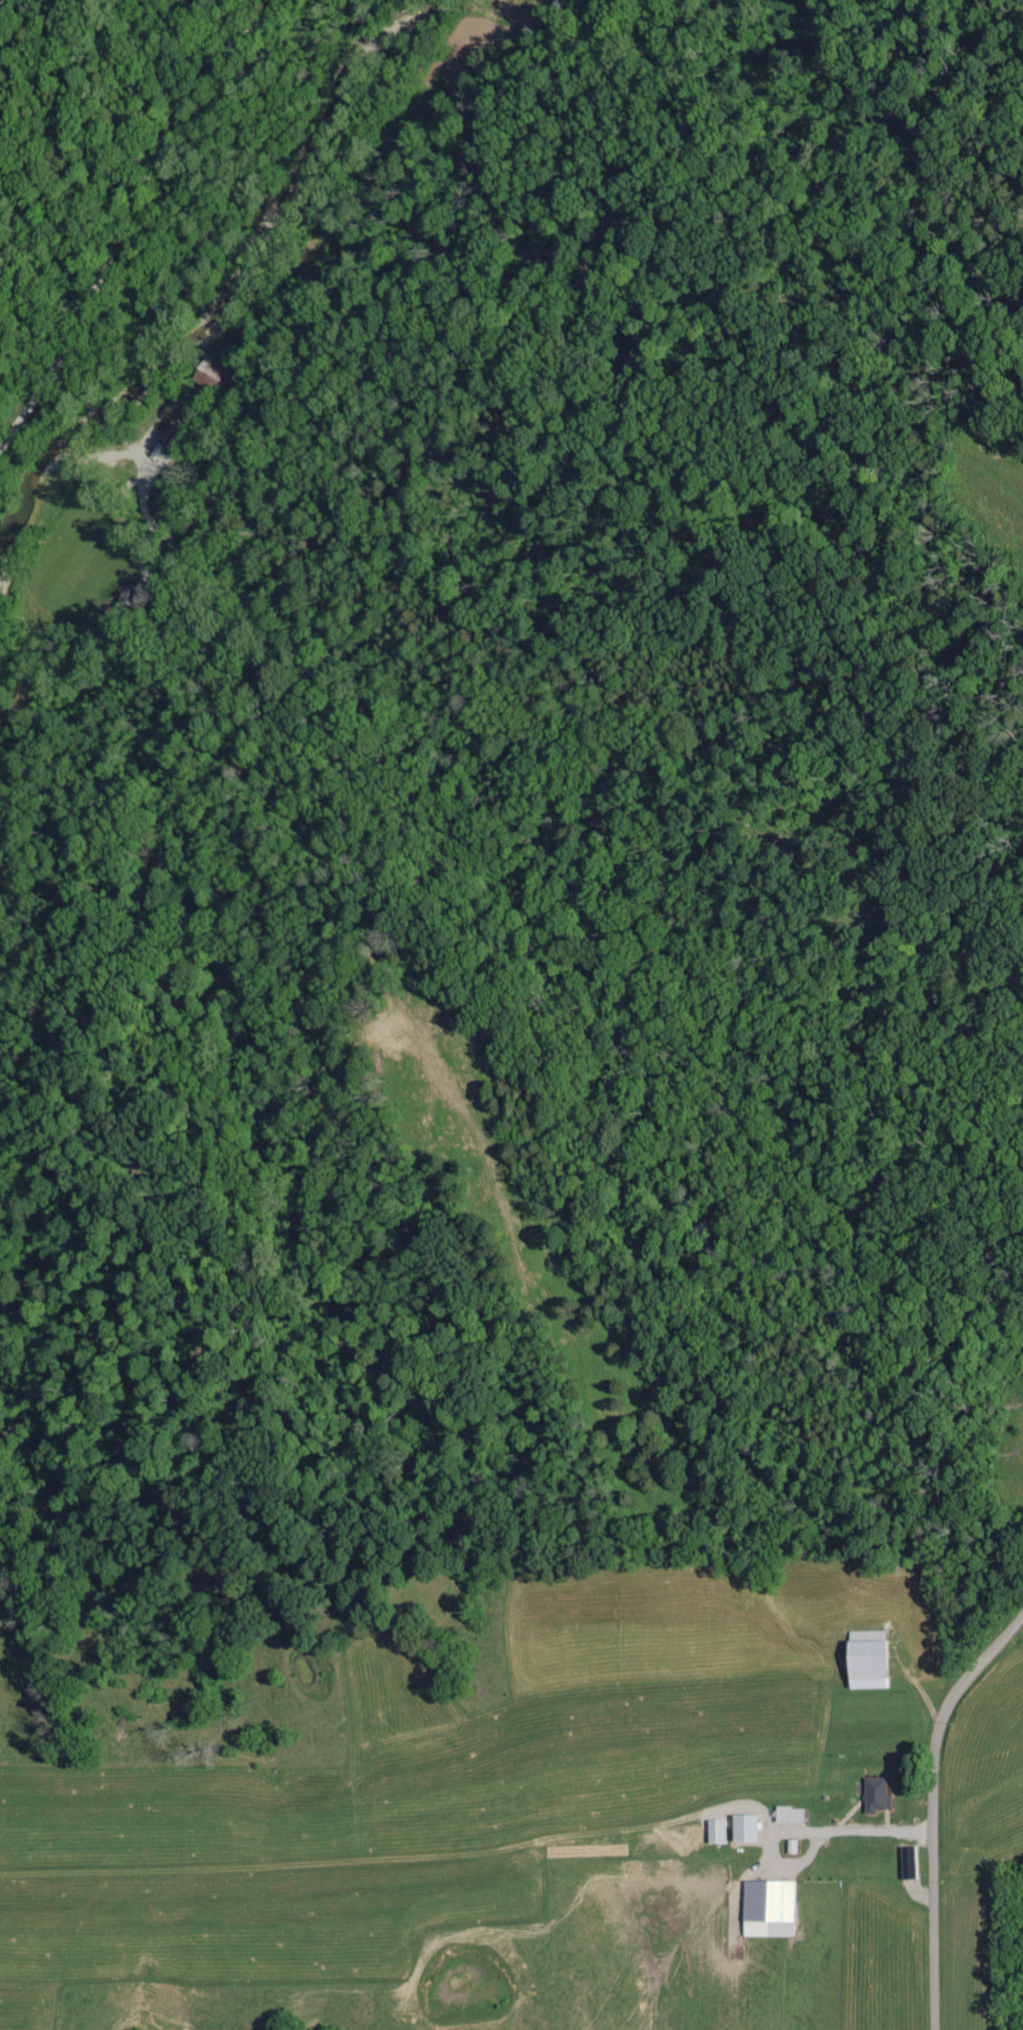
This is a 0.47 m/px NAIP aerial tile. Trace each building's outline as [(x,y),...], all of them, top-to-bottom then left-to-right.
[(842,1690),(882,1690),(881,1633),(846,1633),(846,1643),(841,1643),(842,1690)] [(886,1813),(886,1779),(860,1780),(861,1813),(886,1813)] [(772,1824),(800,1823),(800,1809),(772,1810),(772,1824)] [(758,1843),(758,1817),(728,1817),(727,1843),(758,1843)] [(790,1938),(791,1883),(740,1882),(739,1937),(790,1938)]
